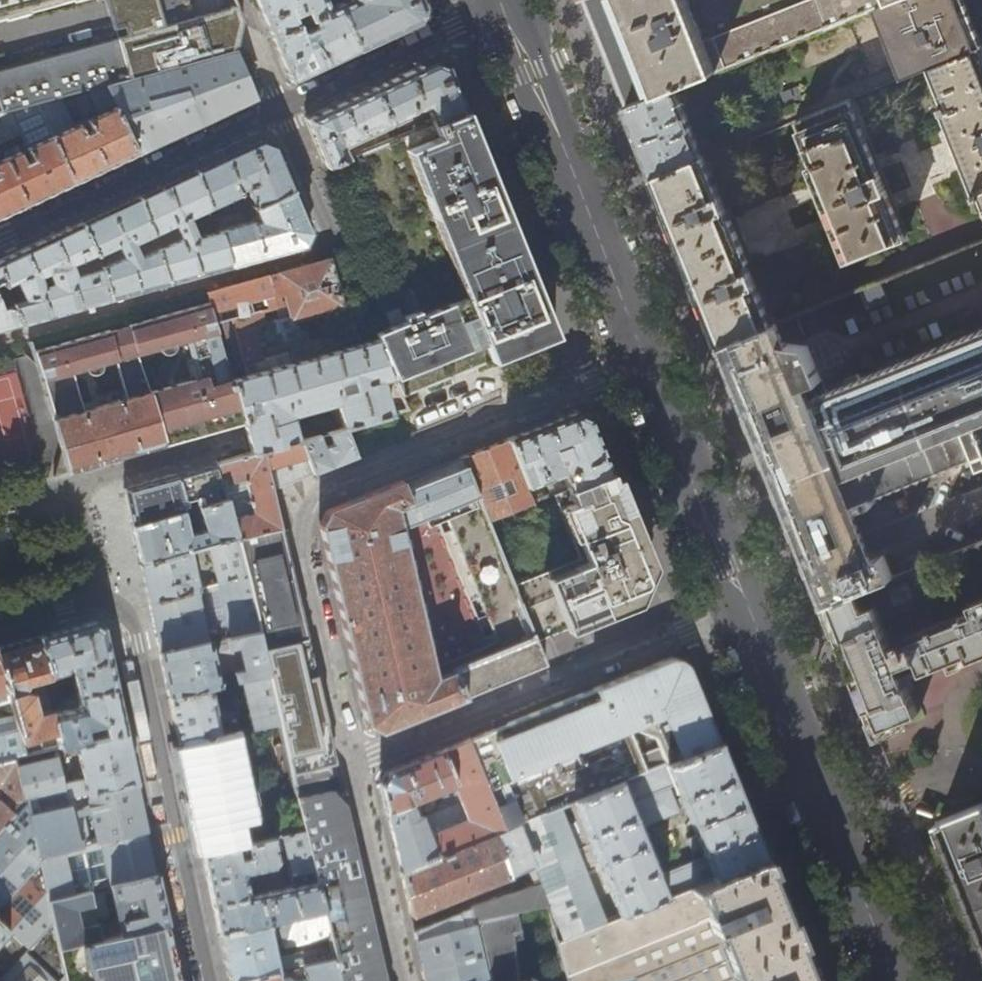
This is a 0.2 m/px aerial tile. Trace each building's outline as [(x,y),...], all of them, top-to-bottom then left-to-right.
[(34,103),(103,84),(234,48),(237,48),(243,21),(233,0),(216,0),(219,9),(197,15),(192,0),(103,0),(114,38),(0,70),(0,106),(1,111),(34,103)] [(59,0),(0,0),(0,17),(59,0)] [(290,82),(325,66),(357,50),(337,4),(327,8),(323,0),(256,0),(290,82)] [(337,4),(357,50),(388,36),(418,22),(424,8),(421,0),(346,0),(337,4)] [(585,7),(623,101),(625,107),(674,88),(780,46),(897,0),(806,0),(702,41),(686,0),(582,0),(585,7)] [(780,46),(792,74),(858,49),(863,61),(852,66),(857,79),(897,65),(902,78),(930,67),(981,46),(981,42),(970,10),(966,0),(897,0),(780,46)] [(930,67),(945,106),(940,108),(942,113),(943,113),(975,192),(974,193),(976,198),(981,196),(981,198),(981,46),(930,67)] [(254,98),(234,48),(103,84),(115,110),(114,110),(136,153),(158,143),(254,98)] [(405,73),(372,88),(388,125),(424,109),(431,124),(465,110),(453,81),(447,65),(433,60),(405,73)] [(129,156),(136,153),(114,110),(115,110),(103,84),(34,103),(72,182),(129,156)] [(341,147),(388,125),(372,88),(341,102),(306,119),(325,166),(346,158),(341,147)] [(702,158),(674,88),(625,107),(650,168),(654,178),(702,158)] [(809,167),(846,260),(905,237),(849,99),(796,121),(814,165),(809,167)] [(19,207),(72,182),(34,103),(1,111),(0,112),(0,151),(3,159),(0,160),(0,216),(19,207)] [(471,125),(465,110),(431,124),(395,138),(353,155),(416,311),(402,317),(404,322),(375,334),(377,338),(393,376),(402,398),(555,336),(542,302),(521,251),(495,187),(471,125)] [(230,153),(194,170),(209,207),(229,198),(232,207),(243,202),(239,189),(245,187),(254,207),(292,189),(273,145),(259,140),(230,153)] [(704,158),(702,158),(654,178),(687,261),(720,345),(772,325),(746,263),(749,262),(732,220),(729,220),(704,158)] [(159,186),(137,196),(152,233),(174,223),(179,237),(156,248),(167,283),(195,275),(229,266),(225,246),(218,230),(195,236),(186,217),(209,207),(194,170),(159,186)] [(309,232),(292,189),(254,207),(260,220),(254,222),(253,220),(218,230),(225,246),(229,266),(256,258),(303,245),(309,232)] [(114,207),(80,223),(95,253),(116,244),(121,257),(99,265),(100,268),(109,299),(136,291),(167,283),(156,248),(138,256),(132,242),(152,233),(137,196),(114,207)] [(81,267),(71,270),(70,264),(95,253),(80,223),(46,238),(0,260),(0,275),(2,279),(3,284),(14,280),(23,298),(10,302),(10,303),(18,324),(62,312),(109,299),(100,268),(82,274),(81,267)] [(390,413),(381,381),(393,376),(377,338),(301,361),(290,322),(342,308),(329,258),(290,269),(207,292),(210,303),(216,323),(221,321),(226,340),(234,338),(246,375),(231,379),(244,423),(243,423),(246,434),(251,452),(251,453),(297,440),(290,415),(335,403),(342,427),(347,426),(390,413)] [(811,275),(809,309),(846,294),(846,290),(811,275)] [(18,324),(10,303),(0,307),(0,329),(18,324)] [(32,352),(53,419),(70,476),(83,469),(129,456),(188,439),(243,423),(244,423),(231,379),(216,323),(210,303),(163,316),(128,325),(129,328),(110,333),(109,330),(79,339),(32,352)] [(772,325),(720,345),(725,356),(803,551),(809,567),(824,604),(868,587),(894,576),(883,549),(869,555),(854,517),(849,505),(857,502),(860,508),(875,501),(878,508),(907,496),(902,484),(981,452),(981,329),(861,378),(859,374),(846,380),(847,383),(827,392),(808,345),(783,342),(776,324),(772,325)] [(2,363),(19,408),(20,408),(30,436),(55,427),(27,354),(2,363)] [(564,478),(552,483),(556,493),(610,471),(598,441),(588,418),(574,412),(539,426),(508,439),(527,485),(561,471),(564,478)] [(355,457),(347,426),(342,427),(303,438),(312,474),(334,465),(355,457)] [(303,438),(297,440),(251,453),(251,452),(215,462),(224,498),(233,537),(234,539),(280,529),(271,490),(294,481),(312,474),(303,438)] [(527,485),(508,439),(485,448),(461,457),(465,468),(487,520),(533,502),(527,485)] [(196,506),(224,498),(215,462),(148,481),(123,488),(128,513),(131,525),(153,519),(160,516),(180,511),(196,506)] [(401,481),(327,511),(320,524),(332,579),(357,687),(365,725),(379,732),(545,665),(536,641),(513,585),(487,520),(465,468),(430,481),(404,491),(401,481)] [(624,509),(610,471),(556,493),(552,494),(578,558),(513,585),(536,641),(576,625),(632,602),(634,597),(639,599),(649,575),(644,573),(647,566),(645,561),(624,509)] [(233,537),(224,498),(196,506),(202,531),(186,534),(180,511),(160,516),(164,533),(157,535),(153,519),(131,525),(134,540),(139,563),(187,550),(207,544),(233,537)] [(290,573),(280,529),(234,539),(243,575),(255,629),(260,647),(305,638),(290,573)] [(243,575),(234,539),(233,537),(207,544),(216,583),(243,575)] [(196,589),(187,550),(139,563),(143,579),(148,603),(196,589)] [(255,629),(243,575),(216,583),(228,635),(255,629)] [(868,587),(824,604),(853,676),(875,730),(886,726),(887,730),(901,725),(900,720),(918,713),(903,674),(919,667),(922,674),(968,656),(970,662),(981,657),(981,600),(969,605),(971,611),(907,637),(910,645),(894,652),(868,587)] [(207,640),(196,589),(148,603),(151,620),(158,651),(207,640)] [(38,636),(49,676),(50,676),(51,681),(56,680),(54,675),(65,672),(67,667),(67,666),(70,665),(77,696),(115,688),(108,652),(102,626),(93,621),(66,628),(38,636)] [(260,647),(255,629),(228,635),(225,636),(227,646),(236,644),(241,669),(233,671),(235,681),(266,674),(260,647)] [(0,647),(0,663),(11,702),(15,718),(21,740),(33,737),(33,735),(39,734),(39,733),(55,729),(52,714),(52,712),(52,711),(50,707),(35,711),(31,692),(23,691),(23,684),(49,676),(38,636),(15,642),(0,647)] [(318,694),(305,638),(260,647),(266,674),(278,722),(286,757),(285,757),(291,786),(326,777),(337,775),(318,694)] [(215,678),(207,640),(158,651),(162,669),(167,695),(231,682),(229,675),(215,678)] [(668,658),(468,739),(502,828),(558,806),(574,799),(646,771),(629,728),(632,726),(654,737),(662,756),(658,758),(660,765),(718,742),(700,696),(688,666),(685,662),(682,660),(677,658),(674,657),(668,658)] [(11,702),(0,663),(0,705),(11,702)] [(278,722),(266,674),(235,681),(231,682),(167,695),(173,718),(178,746),(233,733),(244,730),(240,712),(225,716),(221,720),(216,721),(212,701),(228,698),(228,694),(243,691),(251,729),(278,722)] [(115,688),(77,696),(80,708),(52,714),(55,729),(39,733),(39,734),(41,741),(43,750),(75,742),(93,738),(91,726),(102,724),(105,735),(125,730),(120,708),(115,688)] [(54,692),(57,700),(64,698),(62,691),(54,692)] [(15,756),(25,754),(23,746),(21,740),(15,718),(0,722),(0,760),(15,756)] [(125,730),(105,735),(93,738),(75,742),(83,779),(64,784),(57,755),(17,764),(25,802),(26,806),(136,782),(130,757),(125,730)] [(249,808),(233,733),(178,746),(184,774),(201,851),(235,844),(237,843),(230,812),(249,808)] [(399,869),(502,828),(468,739),(409,762),(387,771),(380,785),(391,832),(399,869)] [(41,741),(23,746),(25,754),(43,750),(41,741)] [(590,842),(575,848),(558,806),(502,828),(399,869),(403,887),(410,915),(509,876),(508,872),(526,865),(534,888),(413,931),(422,966),(425,980),(488,980),(473,919),(518,911),(547,905),(556,940),(604,921),(582,865),(597,859),(619,915),(765,857),(739,793),(718,742),(660,765),(646,771),(574,799),(590,842)] [(15,756),(0,760),(0,829),(25,802),(17,764),(15,756)] [(326,777),(291,786),(301,829),(320,909),(327,936),(329,946),(332,957),(337,980),(384,980),(381,968),(347,823),(343,805),(329,789),(326,777)] [(136,782),(26,806),(38,857),(89,845),(82,817),(91,815),(97,843),(146,831),(140,804),(136,782)] [(26,806),(25,802),(0,829),(0,906),(39,864),(38,857),(26,806)] [(981,929),(981,802),(938,820),(981,929)] [(301,829),(244,842),(247,855),(238,857),(235,844),(201,851),(210,891),(219,932),(264,922),(276,919),(320,909),(301,829)] [(146,831),(97,843),(89,845),(38,857),(39,864),(48,901),(89,891),(109,886),(156,875),(150,851),(146,831)] [(765,857),(619,915),(604,921),(556,940),(566,980),(627,980),(634,979),(635,980),(814,980),(811,973),(781,897),(765,857)] [(48,901),(39,864),(0,906),(0,967),(7,973),(53,924),(48,901)] [(156,875),(109,886),(117,920),(79,929),(75,910),(93,906),(89,891),(48,901),(53,924),(59,950),(166,923),(160,895),(156,875)] [(327,936),(320,909),(276,919),(282,946),(327,936)] [(514,930),(523,928),(518,911),(473,919),(488,980),(535,980),(534,975),(520,978),(514,930)] [(275,970),(264,922),(219,932),(222,949),(229,980),(275,970)] [(59,950),(66,980),(179,980),(175,964),(166,923),(59,950)] [(59,950),(53,924),(7,973),(0,980),(66,980),(59,950)] [(302,964),(332,957),(329,946),(291,954),(288,958),(290,966),(302,964)] [(332,957),(302,964),(306,980),(337,980),(332,957)] [(275,970),(229,980),(292,980),(291,979),(289,977),(287,976),(277,978),(275,970)]
